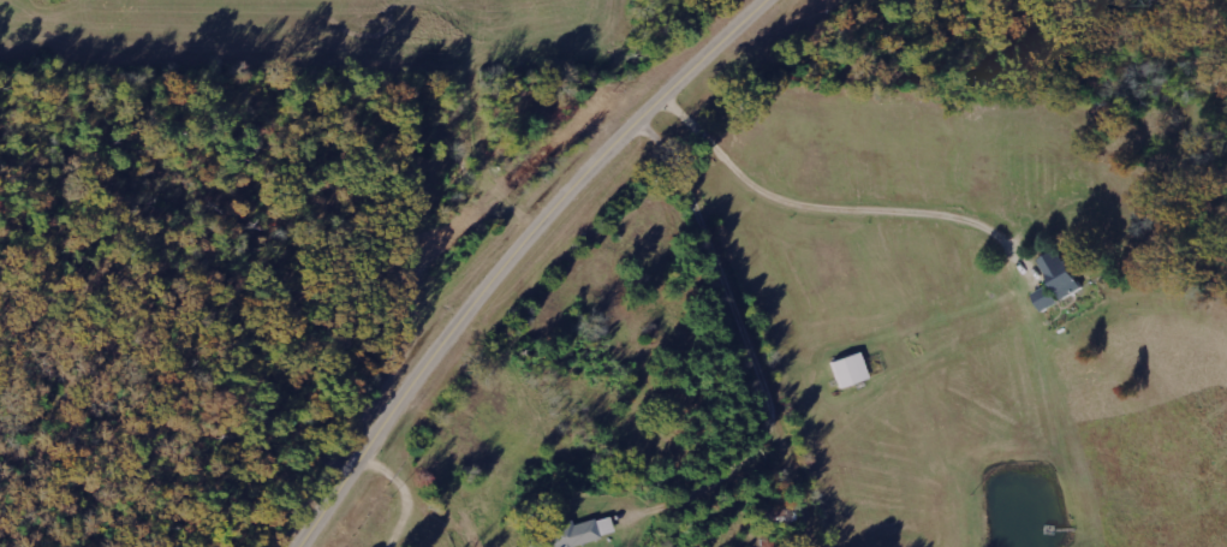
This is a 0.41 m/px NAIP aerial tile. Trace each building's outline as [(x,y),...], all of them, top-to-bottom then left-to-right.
[(1084,289),(1064,249),(1042,259),(1054,283),(1035,293),(1045,311),(1064,302),(1063,299),(1084,289)] [(840,387),(868,377),(860,351),(831,361),(840,387)] [(614,533),(609,515),(526,538),(528,546),(567,546),(566,546),(614,533)]
